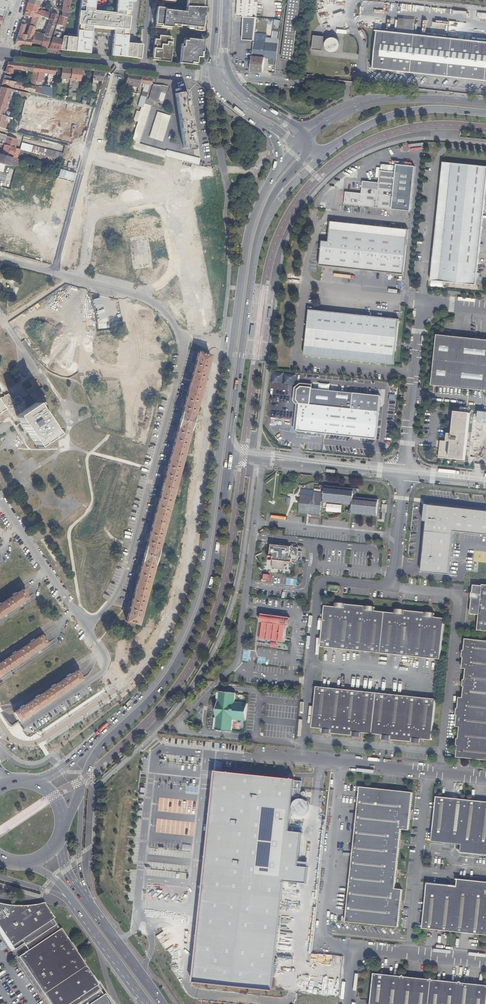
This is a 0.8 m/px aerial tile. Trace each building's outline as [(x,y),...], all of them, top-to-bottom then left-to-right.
[(128,30),(123,30),(124,16),(129,17),(130,11),(131,2),(131,0),(117,0),(115,15),(94,13),(95,0),(80,0),(77,38),(63,36),(60,50),(89,53),(92,31),(92,26),(114,28),(113,34),(111,56),(126,57),(130,44),(127,43),(128,30)] [(70,0),(64,0),(61,12),(62,12),(67,14),(70,0)] [(186,12),(157,9),(155,27),(171,29),(171,24),(194,27),(194,30),(202,31),(202,24),(204,24),(205,7),(203,7),(203,0),(205,0),(187,0),(186,12)] [(238,17),(256,18),(257,17),(259,0),(238,0),(238,17)] [(282,59),(294,60),(295,51),(301,0),(290,0),(282,59)] [(42,8),(40,7),(28,3),(26,9),(36,12),(37,10),(41,11),(41,10),(42,8)] [(323,8),(317,10),(321,25),(328,23),(323,8)] [(36,12),(26,9),(24,15),(33,18),(38,19),(39,16),(41,11),(37,10),(36,12)] [(39,31),(44,17),(39,16),(38,19),(35,27),(33,38),(31,44),(41,45),(43,36),(44,35),(50,37),(55,25),(58,15),(52,14),(45,33),(44,32),(44,34),(38,33),(39,31)] [(60,31),(64,31),(65,25),(67,18),(61,16),(60,15),(57,25),(61,26),(60,31)] [(27,21),(23,20),(21,27),(15,45),(28,47),(30,47),(31,44),(33,38),(35,27),(30,26),(27,35),(23,34),(26,25),(27,21)] [(377,30),(374,68),(485,80),(485,42),(377,30)] [(63,34),(55,31),(50,46),(48,49),(60,50),(63,36),(63,34)] [(43,36),(41,45),(40,48),(46,49),(50,37),(44,35),(43,36)] [(170,62),(172,39),(169,39),(170,37),(155,35),(152,60),(170,62)] [(260,38),(255,37),(253,52),(251,71),(263,73),(265,58),(267,44),(260,43),(260,38)] [(203,58),(203,41),(185,38),(184,47),(181,47),(180,63),(196,65),(197,58),(203,58)] [(333,38),(332,38),(331,38),(330,38),(328,39),(327,40),(327,41),(326,43),(326,44),(326,46),(326,47),(326,48),(327,49),(328,51),(329,51),(330,52),(332,52),(333,52),(334,52),(335,52),(337,52),(338,51),(339,49),(340,47),(340,46),(340,44),(340,43),(340,42),(339,40),(338,39),(336,38),(335,38),(333,38)] [(136,44),(130,44),(126,57),(135,58),(138,59),(140,59),(142,45),(136,44)] [(267,44),(265,58),(277,59),(279,45),(267,44)] [(34,65),(33,72),(37,72),(36,78),(36,81),(42,82),(44,74),(55,75),(56,67),(34,65)] [(61,79),(70,80),(71,69),(62,68),(61,79)] [(71,69),(70,80),(80,81),(80,77),(82,77),(82,73),(80,73),(81,70),(71,69)] [(104,73),(93,72),(91,94),(97,94),(98,81),(101,81),(102,80),(104,73)] [(134,76),(128,75),(126,83),(124,90),(128,91),(129,92),(131,87),(134,76)] [(141,77),(134,76),(131,87),(138,88),(139,84),(141,77)] [(138,105),(143,107),(144,104),(145,99),(152,79),(152,78),(141,77),(139,84),(143,85),(142,87),(143,88),(138,105)] [(2,83),(1,85),(14,88),(15,82),(14,82),(12,81),(10,81),(3,79),(2,83)] [(152,79),(145,99),(161,104),(165,92),(167,93),(169,88),(166,87),(166,86),(154,85),(155,80),(152,79)] [(34,87),(30,86),(15,82),(14,88),(33,92),(34,87)] [(33,92),(40,94),(42,89),(36,87),(36,86),(35,86),(34,87),(33,92)] [(73,86),(69,86),(68,93),(67,100),(81,104),(82,97),(83,94),(72,93),(73,86)] [(4,129),(6,123),(8,124),(10,117),(3,116),(10,91),(15,92),(15,91),(1,87),(0,89),(0,128),(4,129)] [(187,92),(175,94),(176,100),(183,149),(195,147),(194,138),(196,138),(195,133),(193,133),(189,106),(191,106),(190,101),(189,102),(187,92)] [(166,157),(192,164),(194,157),(181,154),(166,150),(166,152),(138,144),(150,106),(144,104),(143,107),(130,148),(164,157),(166,157)] [(149,137),(161,141),(170,116),(158,112),(149,137)] [(3,144),(5,145),(16,148),(18,139),(7,136),(7,135),(0,133),(0,143),(3,144)] [(16,148),(5,145),(2,154),(17,158),(20,149),(16,148)] [(18,168),(19,165),(20,165),(21,159),(17,158),(2,154),(0,154),(0,163),(18,168)] [(445,164),(444,172),(433,281),(477,285),(483,232),(485,207),(485,168),(445,164)] [(347,192),(345,204),(411,211),(416,167),(398,165),(397,173),(381,172),(380,183),(364,182),(362,194),(347,192)] [(333,222),(330,241),(324,241),(321,266),(404,274),(409,230),(333,222)] [(133,240),(135,262),(148,261),(146,240),(133,240)] [(25,332),(45,366),(59,357),(52,345),(48,347),(38,329),(80,304),(74,294),(37,315),(34,310),(11,323),(19,335),(25,332)] [(360,315),(311,310),(309,327),(305,354),(307,355),(356,360),(395,364),(399,319),(360,315)] [(76,315),(70,318),(74,327),(80,325),(76,315)] [(435,335),(430,384),(485,390),(485,340),(435,335)] [(158,549),(163,532),(164,531),(168,516),(167,516),(172,498),(173,498),(177,484),(176,482),(181,465),(182,464),(184,456),(185,452),(186,449),(185,448),(190,431),(191,430),(193,422),(194,418),(195,416),(194,415),(199,397),(200,396),(204,382),(203,381),(210,356),(198,353),(191,378),(190,379),(187,393),(187,394),(183,411),(182,412),(178,427),(178,428),(173,446),(172,446),(168,460),(169,461),(164,479),(163,480),(159,494),(160,495),(155,513),(154,513),(151,527),(151,528),(147,546),(146,546),(142,561),(142,562),(138,579),(137,580),(133,594),(134,595),(127,621),(138,624),(145,598),(146,597),(150,583),(150,582),(154,565),(155,564),(158,554),(159,550),(158,549)] [(272,383),(295,384),(295,374),(272,373),(272,383)] [(360,437),(361,437),(377,439),(380,412),(381,396),(314,389),(314,388),(303,386),(299,389),(298,399),(301,403),(298,430),(299,431),(358,437),(358,439),(360,439),(360,437)] [(8,416),(12,423),(17,419),(15,415),(19,413),(15,407),(21,402),(17,396),(11,400),(6,394),(0,398),(0,421),(8,416)] [(15,415),(17,419),(34,446),(35,446),(55,434),(36,405),(37,404),(36,402),(19,413),(15,415)] [(455,412),(452,434),(449,434),(448,441),(441,440),(439,457),(465,460),(470,414),(455,412)] [(288,493),(295,494),(297,482),(290,481),(288,493)] [(356,489),(327,486),(325,502),(354,505),(353,513),(378,516),(379,500),(355,497),(356,489)] [(302,494),(300,513),(311,514),(311,515),(321,516),(323,494),(310,493),(310,496),(306,496),(306,494),(302,494)] [(326,512),(342,513),(342,505),(327,504),(326,512)] [(427,504),(421,570),(451,573),(455,532),(485,535),(485,509),(427,504)] [(283,544),(279,544),(272,544),(271,555),(270,555),(269,560),(274,560),(273,568),(285,569),(286,561),(293,562),(293,560),(298,560),(298,556),(302,556),(303,551),(299,550),(299,547),(294,547),(294,545),(292,545),(292,546),(283,545),(283,544)] [(475,585),(474,592),(473,593),(472,598),(473,599),(472,614),(480,615),(479,631),(485,631),(485,585),(483,585),(483,586),(475,585)] [(24,600),(28,598),(22,590),(16,594),(15,592),(12,594),(13,596),(1,604),(0,603),(0,616),(0,615),(8,610),(9,611),(15,606),(15,605),(23,600),(24,600)] [(442,649),(445,619),(435,618),(435,614),(434,613),(428,612),(425,612),(405,610),(404,610),(398,609),(396,609),(396,613),(376,611),(376,607),(374,607),(367,606),(366,606),(346,604),(345,603),(338,603),(336,603),(336,606),(326,606),(321,647),(441,659),(442,649)] [(261,623),(259,638),(261,638),(261,639),(278,642),(285,642),(288,626),(289,626),(291,618),(262,614),(262,616),(261,622),(263,623),(261,623)] [(1,675),(13,667),(25,659),(39,649),(47,644),(42,635),(34,640),(33,638),(30,640),(31,642),(16,652),(15,650),(11,653),(13,655),(0,663),(0,676),(1,675)] [(458,708),(457,709),(456,715),(458,716),(456,727),(460,728),(459,738),(458,738),(457,745),(458,746),(457,756),(457,757),(485,761),(485,641),(465,639),(464,650),(463,650),(462,657),(463,658),(463,661),(462,669),(466,669),(465,680),(464,680),(463,683),(463,687),(464,687),(463,697),(460,697),(458,708)] [(23,719),(23,718),(31,712),(32,713),(38,708),(39,707),(46,702),(48,702),(54,698),(54,697),(62,692),(63,691),(70,687),(70,686),(77,681),(78,682),(82,679),(76,671),(70,675),(69,673),(66,675),(67,677),(55,685),(54,684),(51,686),(51,688),(39,696),(38,694),(35,696),(36,698),(24,706),(23,704),(20,707),(21,708),(14,713),(17,716),(20,721),(23,719)] [(317,687),(313,728),(324,730),(324,733),(331,733),(331,734),(354,737),(354,736),(361,736),(362,734),(384,736),(384,739),(391,740),(414,743),(414,742),(421,743),(421,740),(433,741),(437,700),(395,696),(334,689),(317,687)] [(216,717),(217,718),(217,719),(214,718),(213,729),(216,730),(216,731),(231,732),(233,720),(246,721),(248,704),(235,703),(236,694),(220,692),(220,693),(217,693),(216,700),(219,701),(219,702),(218,702),(217,707),(215,707),(214,709),(214,711),(217,712),(216,717)] [(198,905),(190,987),(275,996),(287,884),(308,887),(309,869),(297,868),(300,834),(292,833),(297,782),(259,778),(212,773),(211,787),(203,860),(198,905)] [(413,792),(360,787),(360,789),(348,906),(346,922),(399,927),(403,890),(395,889),(401,830),(409,830),(413,792)] [(437,797),(432,841),(462,844),(461,853),(485,855),(485,802),(462,799),(437,797)] [(423,928),(460,932),(485,935),(485,882),(458,879),(457,887),(427,884),(423,928)] [(17,906),(14,906),(9,905),(2,904),(0,904),(0,929),(8,941),(12,947),(22,940),(26,945),(56,925),(52,919),(54,918),(44,903),(38,904),(31,906),(23,906),(17,906)] [(86,965),(75,949),(64,932),(61,928),(59,929),(56,925),(26,945),(29,950),(19,957),(43,994),(72,975),(86,965)] [(164,931),(157,936),(166,950),(174,946),(164,931)] [(329,955),(329,964),(340,964),(340,955),(329,955)] [(86,965),(72,975),(43,994),(50,1003),(79,1003),(100,990),(97,986),(99,985),(86,965)] [(374,974),(370,1003),(485,1003),(485,985),(374,974)] [(105,994),(103,995),(100,990),(79,1003),(112,1003),(105,994)]
